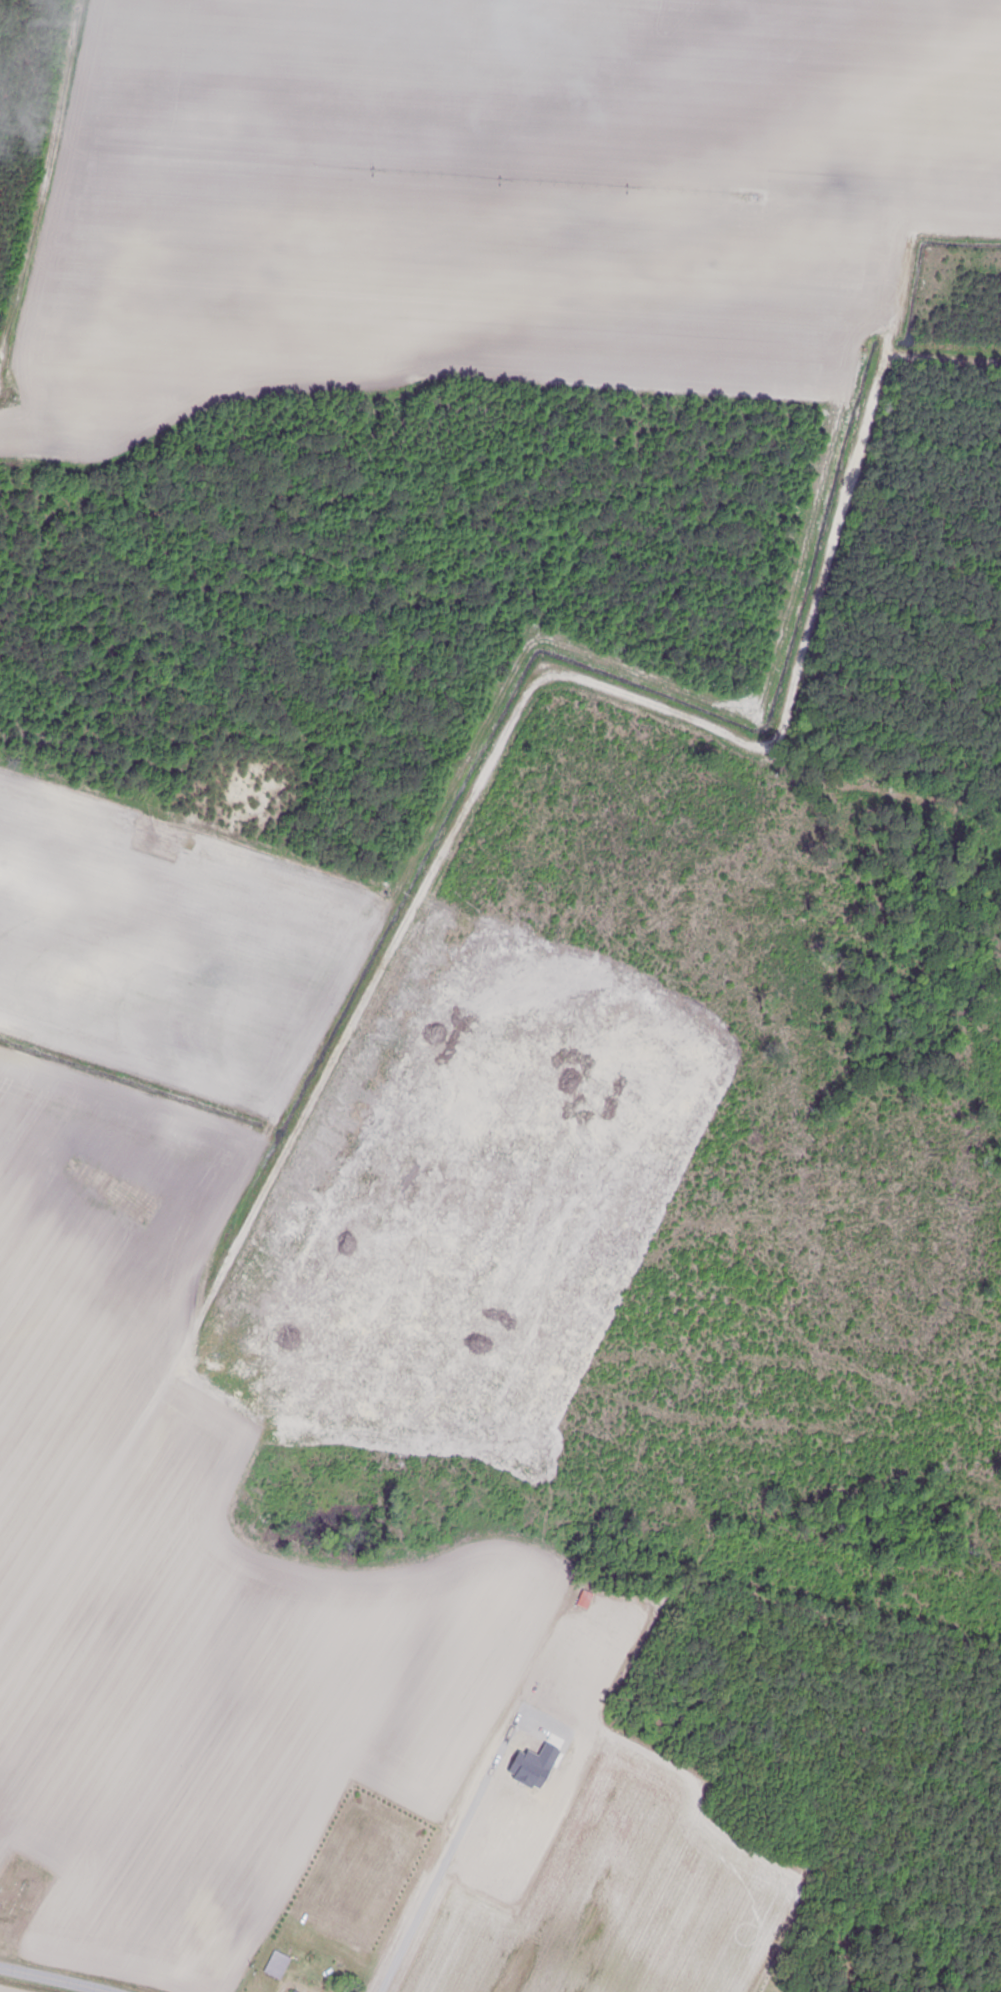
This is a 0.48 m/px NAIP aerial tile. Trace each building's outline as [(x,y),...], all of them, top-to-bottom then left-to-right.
[(278,1981),(290,1959),(273,1950),(261,1972),(278,1981)]
